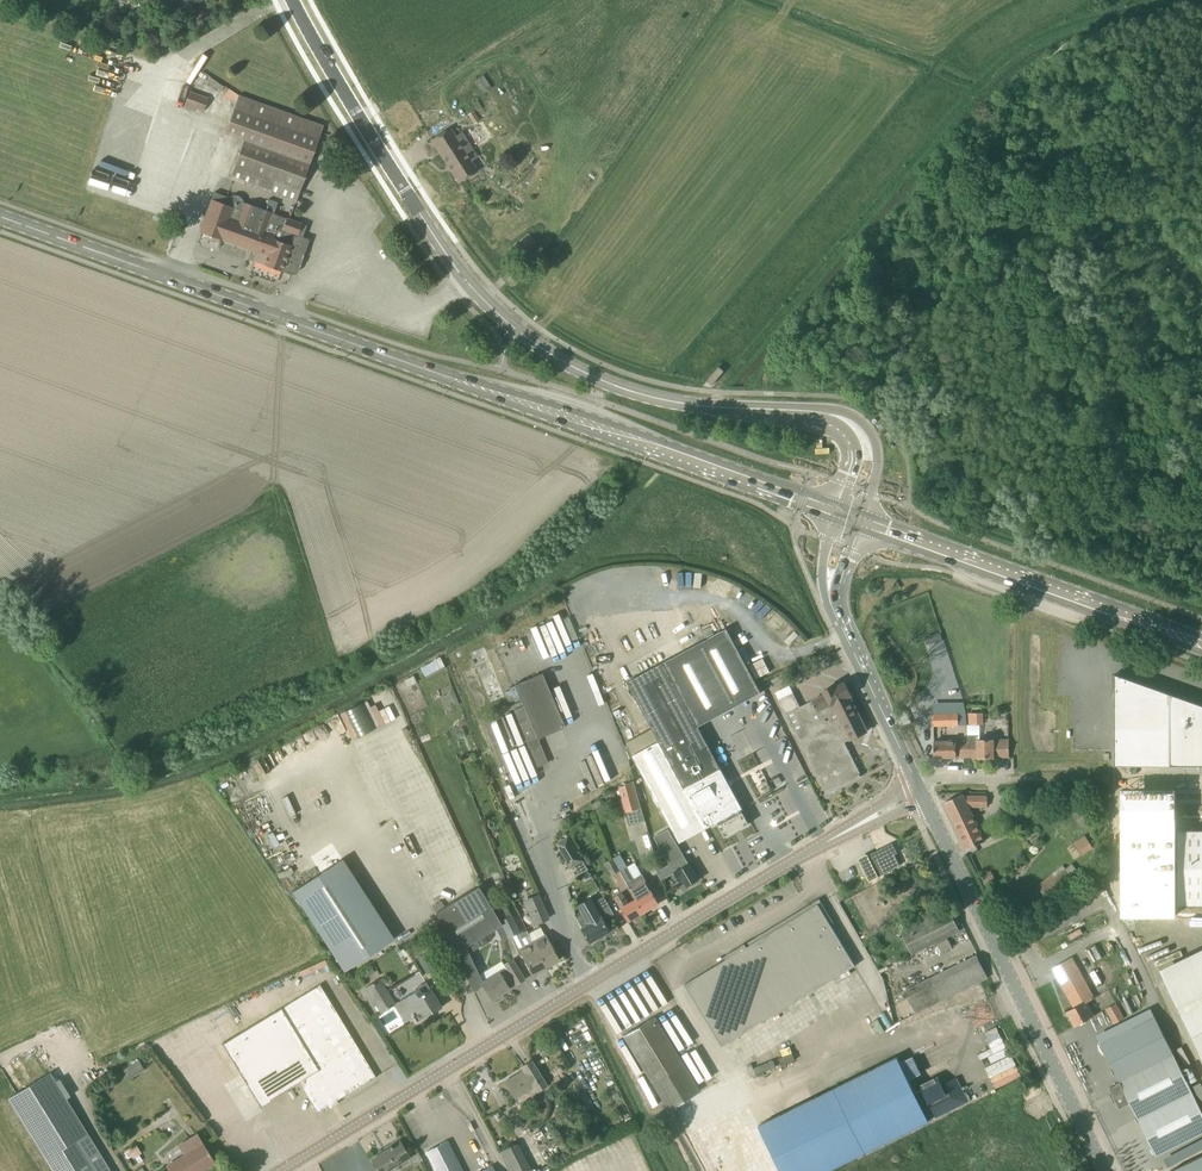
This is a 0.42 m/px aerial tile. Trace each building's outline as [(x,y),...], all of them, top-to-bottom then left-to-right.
[(165,9),(169,15),(197,0),(165,0),(161,2),(165,9)] [(491,88),(492,88),(486,79),(483,75),(483,76),(474,81),(482,94),(491,88)] [(233,103),(238,94),(228,88),(222,97),(233,103)] [(204,111),(208,98),(195,93),(189,91),(184,104),(204,111)] [(225,133),(245,140),(230,179),(296,203),(324,125),(239,95),(235,106),(225,133)] [(137,138),(139,131),(109,120),(106,127),(137,138)] [(457,135),(452,127),(432,140),(459,182),(479,169),(473,160),(478,157),(462,132),(457,135)] [(100,139),(98,144),(118,149),(119,143),(100,139)] [(265,209),(254,205),(244,201),(243,200),(242,198),(239,196),(237,195),(235,195),(234,195),(231,195),(230,196),(229,197),(214,192),(200,232),(211,236),(210,239),(219,242),(220,239),(251,250),(249,256),(248,259),(250,256),(254,258),(253,261),(282,271),(282,270),(290,273),(293,273),(296,272),(298,270),(299,267),(300,267),(302,260),(309,239),(303,237),(307,225),(286,218),(286,219),(281,217),(282,216),(274,213),(278,202),(269,198),(265,209)] [(520,255),(536,244),(529,235),(514,245),(520,255)] [(712,385),(725,371),(719,366),(707,381),(712,385)] [(749,824),(742,809),(743,809),(699,726),(761,692),(727,628),(628,682),(653,727),(626,743),(680,842),(717,822),(725,837),(736,831),(736,832),(739,831),(739,830),(749,824)] [(523,705),(514,709),(525,737),(537,767),(548,763),(538,738),(565,727),(542,673),(515,685),(523,705)] [(1114,674),(1114,766),(1201,766),(1201,705),(1114,674)] [(796,733),(827,794),(862,776),(845,742),(868,731),(850,696),(852,695),(845,682),(838,686),(836,681),(825,687),(827,691),(827,692),(801,707),(793,691),(779,698),(786,713),(784,714),(793,734),(796,733)] [(394,714),(401,711),(391,687),(369,697),(374,708),(388,701),(394,714)] [(934,725),(946,725),(958,725),(958,713),(934,714),(934,725)] [(968,725),(984,725),(984,713),(968,713),(968,725)] [(994,755),(999,755),(999,742),(993,742),(993,739),(979,739),(979,735),(967,735),(967,740),(962,740),(962,746),(958,747),(958,757),(978,757),(978,758),(994,757),(994,755)] [(1009,757),(1009,745),(1009,739),(999,739),(999,742),(999,755),(999,757),(1009,757)] [(934,758),(958,757),(958,747),(962,746),(962,740),(934,741),(934,758)] [(536,776),(528,753),(520,756),(518,749),(505,754),(515,783),(536,776)] [(626,813),(641,808),(633,781),(619,789),(626,813)] [(1183,791),(1132,791),(1132,817),(1131,817),(1131,904),(1201,904),(1201,816),(1183,817),(1183,791)] [(967,850),(985,841),(969,806),(988,806),(988,796),(964,796),(963,794),(947,801),(946,805),(967,850)] [(699,880),(686,858),(669,828),(654,837),(658,844),(669,864),(656,872),(661,880),(674,872),(680,881),(684,879),(688,887),(699,880)] [(589,868),(569,834),(556,842),(567,860),(570,859),(579,874),(589,868)] [(867,855),(859,859),(868,878),(894,865),(889,854),(896,850),(890,840),(866,852),(867,855)] [(344,971),(394,939),(342,859),(292,891),(344,971)] [(627,883),(621,871),(615,861),(606,866),(612,876),(614,875),(621,887),(627,883)] [(1047,898),(1073,877),(1063,866),(1052,875),(1051,874),(1037,886),(1047,898)] [(644,912),(659,903),(647,878),(645,879),(643,874),(634,879),(628,867),(621,871),(627,883),(628,883),(637,898),(644,912)] [(985,883),(996,878),(992,870),(981,876),(985,883)] [(494,911),(479,886),(435,913),(473,991),(483,985),(491,999),(493,998),(494,1000),(497,1001),(502,998),(503,994),(502,993),(509,989),(506,984),(513,979),(516,984),(524,979),(512,960),(504,965),(505,967),(482,981),(469,953),(481,946),(481,947),(489,943),(485,935),(502,925),(503,927),(504,926),(497,909),(494,911)] [(629,903),(623,892),(615,896),(629,921),(644,912),(637,898),(629,903)] [(527,899),(537,923),(548,918),(538,894),(527,899)] [(576,917),(591,942),(611,931),(604,920),(614,914),(604,896),(593,903),(595,906),(590,909),(576,917)] [(855,966),(818,904),(747,947),(745,943),(724,956),(726,959),(685,984),(722,1046),(855,966)] [(504,926),(503,927),(508,938),(512,936),(519,932),(520,932),(506,905),(497,909),(504,926)] [(912,954),(949,936),(960,930),(949,909),(901,933),(912,954)] [(1084,920),(1062,930),(1068,943),(1089,933),(1084,920)] [(545,935),(544,935),(532,941),(531,942),(545,967),(559,960),(554,951),(555,950),(556,948),(553,943),(551,942),(549,943),(545,935)] [(531,942),(525,944),(519,948),(520,950),(519,950),(532,974),(545,967),(531,942)] [(1188,1023),(1193,1033),(1201,1052),(1201,949),(1161,970),(1167,980),(1188,1023)] [(417,958),(427,974),(440,967),(431,950),(417,958)] [(915,1014),(977,983),(988,978),(977,955),(904,991),(915,1014)] [(1070,959),(1052,968),(1074,1007),(1067,1011),(1076,1026),(1095,1016),(1087,1002),(1095,998),(1072,958),(1070,959)] [(368,983),(380,977),(374,965),(362,971),(368,983)] [(866,999),(873,996),(865,978),(858,981),(866,999)] [(381,1013),(394,1005),(395,1004),(379,979),(365,987),(381,1013)] [(317,1112),(376,1077),(320,984),(223,1042),(260,1105),(299,1082),(317,1112)] [(425,992),(421,984),(414,988),(416,991),(400,1000),(405,1008),(398,1012),(405,1023),(414,1017),(417,1022),(442,1007),(430,989),(425,992)] [(1114,1024),(1125,1018),(1117,1003),(1105,1009),(1114,1024)] [(668,1110),(699,1091),(654,1017),(623,1035),(668,1110)] [(1174,1053),(1154,1017),(1100,1046),(1119,1081),(1120,1082),(1109,1088),(1119,1108),(1130,1103),(1138,1119),(1193,1092),(1178,1061),(1174,1053)] [(696,1083),(709,1078),(695,1048),(683,1053),(696,1083)] [(897,1057),(758,1126),(781,1170),(828,1170),(929,1121),(926,1115),(929,1113),(930,1116),(934,1113),(936,1117),(968,1101),(956,1078),(942,1085),(938,1077),(920,1085),(922,1089),(915,1093),(897,1057)] [(123,1070),(127,1077),(143,1068),(139,1060),(123,1070)] [(537,1093),(547,1086),(531,1061),(522,1066),(524,1071),(506,1082),(516,1099),(534,1088),(537,1093)] [(50,1072),(9,1098),(54,1170),(110,1170),(66,1099),(56,1081),(50,1072)] [(1138,1119),(1156,1155),(1201,1132),(1201,1110),(1193,1092),(1138,1119)] [(1027,1104),(1034,1118),(1034,1119),(1035,1118),(1052,1110),(1049,1104),(1045,1095),(1044,1095),(1027,1104)] [(410,1157),(400,1141),(372,1158),(380,1170),(386,1170),(410,1157)] [(447,1141),(425,1151),(435,1170),(462,1170),(447,1141)] [(518,1143),(499,1152),(509,1170),(532,1170),(518,1143)] [(133,1157),(141,1152),(136,1144),(129,1149),(133,1157)] [(215,1162),(203,1144),(185,1156),(166,1168),(168,1170),(200,1170),(215,1162)]
